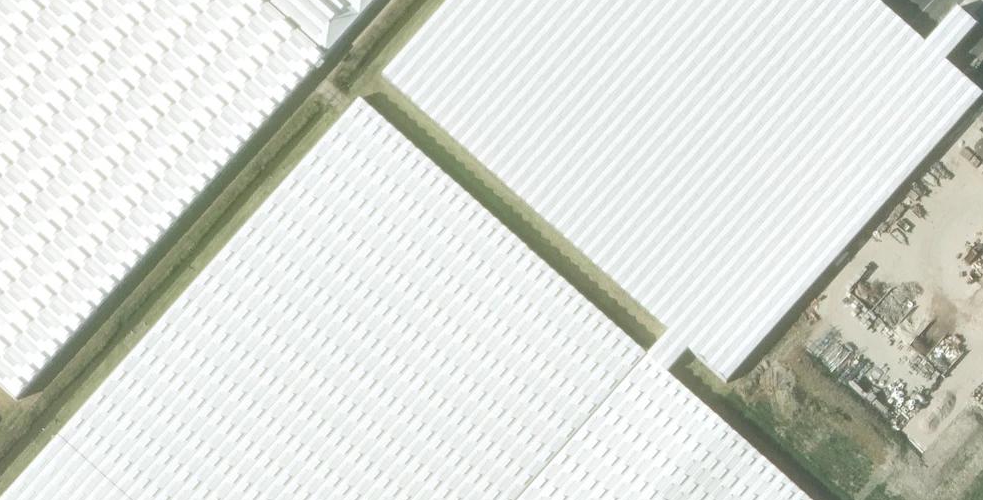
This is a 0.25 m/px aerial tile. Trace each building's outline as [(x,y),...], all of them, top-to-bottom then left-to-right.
[(326,55),(376,0),(264,0),(326,55)] [(977,26),(957,8),(925,44),(876,0),(449,0),(381,76),(668,332),(648,355),(668,373),(688,350),(726,384),(821,278),(982,96),(945,62),(977,26)] [(57,436),(129,499),(517,499),(647,354),(359,97),(57,436)] [(517,499),(810,499),(647,354),(517,499)] [(57,436),(0,499),(129,499),(57,436)]
